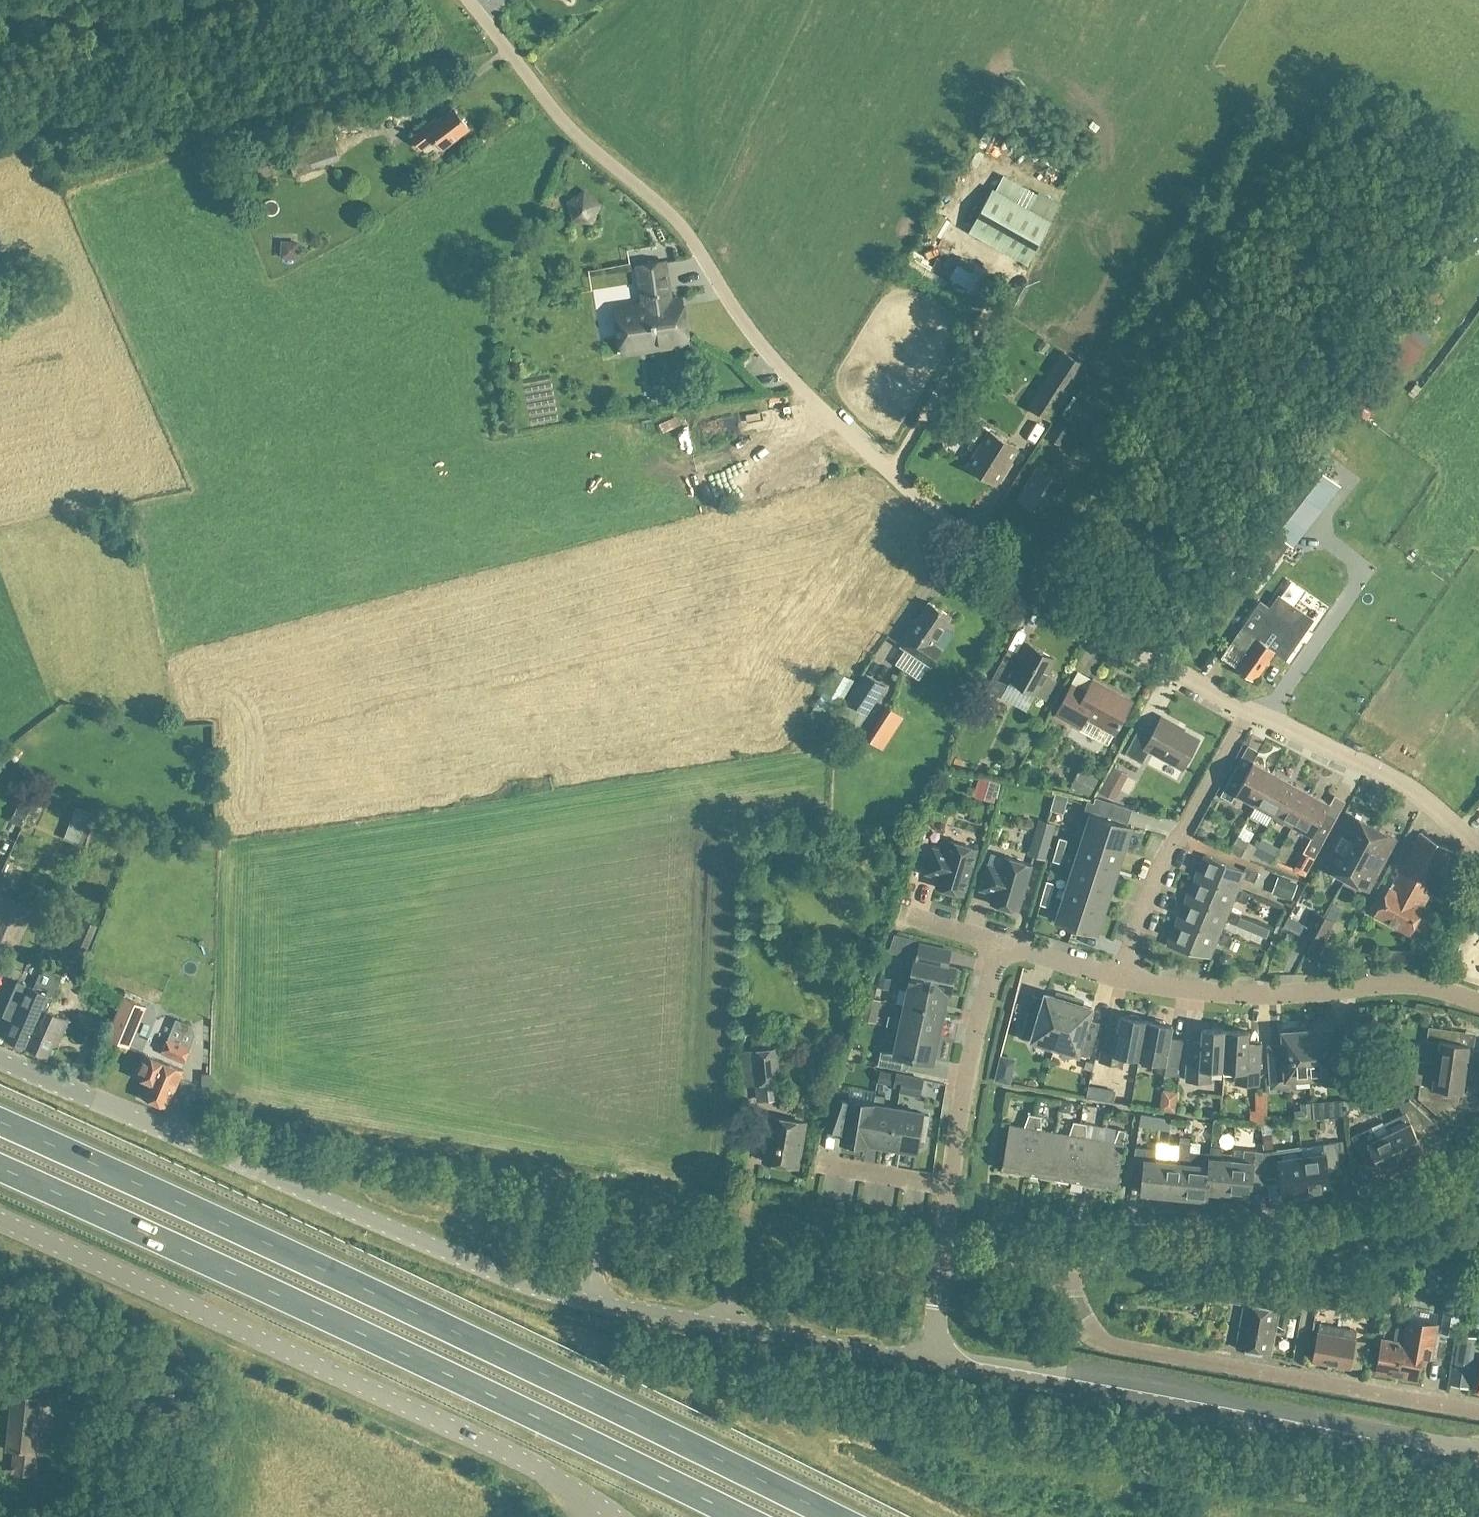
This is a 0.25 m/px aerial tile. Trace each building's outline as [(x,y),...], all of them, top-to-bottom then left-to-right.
[(444,147),(470,127),(454,106),(437,119),(436,117),(412,135),(422,147),(436,136),(444,147)] [(969,231),(1028,263),(1052,219),(993,187),(969,231)] [(257,234),(257,248),(270,248),(270,259),(292,260),(292,234),(257,234)] [(672,308),(669,285),(664,259),(637,264),(645,312),(617,317),(623,354),(690,343),(684,306),(672,308)] [(957,261),(948,282),(978,295),(987,273),(957,261)] [(617,343),(617,329),(613,329),(611,292),(597,293),(599,344),(617,343)] [(1063,350),(1027,405),(1051,420),(1087,365),(1063,350)] [(752,360),(748,356),(742,359),(746,364),(752,360)] [(1384,358),(1378,365),(1396,379),(1402,371),(1384,358)] [(1354,396),(1348,404),(1367,418),(1372,410),(1354,396)] [(1061,411),(1046,435),(1061,444),(1059,446),(1071,454),(1085,432),(1088,434),(1094,424),(1083,417),(1077,427),(1075,426),(1078,422),(1061,411)] [(1011,458),(1017,447),(992,431),(985,442),(984,441),(969,465),(996,482),(1011,458)] [(1309,460),(1292,483),(1320,504),(1337,482),(1309,460)] [(1044,514),(1063,484),(1038,468),(1019,498),(1044,514)] [(1267,573),(1315,511),(1287,489),(1239,551),(1267,573)] [(1287,657),(1314,617),(1279,593),(1254,631),(1253,633),(1276,648),(1275,649),(1277,650),(1287,657)] [(934,642),(952,615),(930,600),(918,618),(915,616),(898,642),(931,664),(942,647),(934,642)] [(1256,682),(1277,650),(1275,649),(1276,648),(1253,633),(1254,631),(1242,623),(1219,657),(1256,682)] [(1086,641),(1075,661),(1090,670),(1101,650),(1086,641)] [(1047,675),(1056,657),(1030,643),(1016,669),(1001,661),(986,688),(1001,696),(1011,678),(1046,697),(1056,680),(1047,675)] [(826,724),(854,678),(836,668),(810,714),(826,724)] [(868,714),(886,688),(866,674),(837,717),(856,730),(867,713),(868,714)] [(1115,733),(1133,700),(1093,678),(1086,690),(1072,682),(1056,713),(1081,727),(1086,717),(1115,733)] [(981,695),(972,710),(985,718),(993,702),(981,695)] [(1200,738),(1177,726),(1178,724),(1162,715),(1153,731),(1140,724),(1125,752),(1142,762),(1149,749),(1183,768),(1200,738)] [(881,716),(867,737),(883,748),(897,726),(881,716)] [(1254,802),(1271,770),(1253,761),(1248,769),(1238,763),(1221,795),(1232,801),(1236,793),(1254,802)] [(1033,779),(1037,768),(1025,763),(1020,774),(1033,779)] [(1113,799),(1127,775),(1112,767),(1099,791),(1113,799)] [(1083,770),(1074,787),(1089,795),(1099,778),(1083,770)] [(1275,813),(1291,781),(1271,770),(1254,802),(1275,813)] [(973,795),(995,802),(1001,783),(979,776),(973,795)] [(1294,824),(1310,791),(1291,781),(1275,813),(1294,824)] [(1320,848),(1337,817),(1326,811),(1330,802),(1310,791),(1294,824),(1312,834),(1308,842),(1293,870),(1305,875),(1320,848)] [(1124,847),(1132,825),(1109,817),(1114,802),(1096,796),(1094,802),(1087,800),(1083,811),(1092,814),(1085,834),(1124,847)] [(15,804),(8,819),(20,825),(27,810),(15,804)] [(77,806),(74,814),(92,821),(95,813),(77,806)] [(1058,819),(1072,821),(1073,809),(1060,807),(1058,819)] [(1346,877),(1374,826),(1352,814),(1324,865),(1346,877)] [(1046,860),(1056,825),(1043,821),(1032,856),(1046,860)] [(1368,889),(1396,838),(1374,826),(1346,877),(1368,889)] [(1198,831),(1197,835),(1199,838),(1203,839),(1206,837),(1207,833),(1206,830),(1202,828),(1198,831)] [(1424,905),(1454,850),(1422,832),(1391,887),(1390,886),(1375,914),(1410,934),(1425,906),(1424,905)] [(1117,868),(1124,847),(1085,834),(1078,855),(1117,868)] [(1258,845),(1249,841),(1238,835),(1230,849),(1250,860),(1258,845)] [(1064,851),(1068,839),(1060,837),(1056,848),(1064,851)] [(1262,837),(1258,846),(1254,854),(1272,863),(1280,847),(1262,837)] [(964,894),(977,848),(951,840),(947,851),(934,847),(926,872),(940,876),(937,886),(964,894)] [(1061,862),(1064,851),(1056,848),(1053,860),(1061,862)] [(1238,888),(1243,876),(1255,881),(1259,872),(1246,866),(1245,870),(1206,854),(1197,877),(1248,898),(1250,893),(1238,888)] [(1110,890),(1117,868),(1078,855),(1071,877),(1110,890)] [(1018,910),(1032,864),(1005,856),(1002,867),(988,863),(981,888),(994,892),(992,902),(1018,910)] [(1103,911),(1110,890),(1071,877),(1064,898),(1103,911)] [(1229,909),(1234,897),(1246,902),(1248,898),(1197,877),(1187,899),(1238,921),(1241,914),(1229,909)] [(1286,878),(1280,895),(1292,899),(1298,882),(1286,878)] [(1051,894),(1055,882),(1047,880),(1044,892),(1051,894)] [(10,899),(11,896),(0,892),(0,922),(10,899)] [(1048,906),(1051,894),(1044,892),(1040,903),(1048,906)] [(1096,933),(1103,911),(1064,898),(1057,920),(1096,933)] [(32,909),(10,899),(0,922),(0,948),(12,953),(32,909)] [(1220,930),(1225,919),(1237,924),(1238,921),(1187,899),(1178,922),(1229,943),(1232,935),(1220,930)] [(1295,903),(1289,916),(1301,921),(1306,908),(1295,903)] [(1325,938),(1334,921),(1340,910),(1331,905),(1325,916),(1317,934),(1308,951),(1318,957),(1328,939),(1325,938)] [(1317,934),(1325,916),(1316,911),(1307,929),(1317,934)] [(1237,924),(1237,925),(1249,930),(1253,921),(1240,916),(1238,921),(1237,924)] [(88,954),(100,926),(89,921),(76,949),(88,954)] [(1210,956),(1216,940),(1228,945),(1229,943),(1178,922),(1168,945),(1210,956)] [(895,933),(889,950),(902,953),(907,936),(895,933)] [(1233,939),(1230,947),(1237,950),(1240,942),(1233,939)] [(916,957),(911,982),(948,990),(948,991),(950,991),(956,965),(946,963),(949,948),(921,942),(917,957),(916,957)] [(51,1011),(64,977),(44,968),(35,988),(21,981),(6,1014),(8,1015),(8,1013),(15,1016),(6,1038),(29,1048),(39,1025),(43,1026),(50,1011),(51,1011)] [(893,979),(881,976),(879,986),(891,988),(893,979)] [(906,1004),(943,1013),(948,991),(948,990),(911,982),(906,1004)] [(1055,1046),(1071,995),(1070,995),(1070,996),(1058,992),(1056,996),(1046,993),(1040,1014),(1028,1011),(1021,1036),(1055,1046)] [(1086,1028),(1092,1007),(1082,1004),(1083,1000),(1071,996),(1071,995),(1055,1046),(1090,1057),(1097,1031),(1086,1028)] [(120,998),(102,1041),(126,1051),(144,1007),(120,998)] [(901,1027),(938,1035),(943,1013),(906,1004),(903,1017),(891,1015),(889,1025),(901,1027)] [(70,1020),(51,1011),(50,1011),(43,1026),(39,1025),(29,1048),(48,1057),(54,1044),(59,1046),(70,1020)] [(1140,1057),(1147,1020),(1141,1019),(1138,1015),(1131,1013),(1127,1016),(1121,1015),(1120,1021),(1119,1027),(1105,1024),(1099,1059),(1123,1064),(1125,1054),(1140,1057)] [(1177,1074),(1184,1039),(1170,1036),(1172,1025),(1167,1023),(1164,1020),(1156,1018),(1152,1021),(1147,1020),(1140,1057),(1154,1060),(1153,1069),(1177,1074)] [(168,1031),(185,1034),(187,1024),(170,1022),(168,1031)] [(1351,1082),(1349,1049),(1348,1041),(1334,1041),(1333,1027),(1328,1028),(1327,1025),(1312,1026),(1312,1029),(1307,1029),(1310,1077),(1326,1076),(1327,1083),(1351,1082)] [(1471,1068),(1475,1044),(1457,1042),(1459,1030),(1429,1025),(1428,1040),(1430,1040),(1427,1061),(1471,1068)] [(905,1055),(909,1056),(933,1061),(938,1035),(901,1027),(895,1053),(881,1049),(878,1064),(902,1069),(905,1055)] [(1310,1077),(1307,1029),(1303,1029),(1303,1027),(1287,1028),(1287,1030),(1283,1031),(1284,1045),(1270,1046),(1272,1087),(1295,1085),(1294,1078),(1310,1077)] [(1224,1068),(1226,1029),(1203,1028),(1202,1040),(1189,1039),(1186,1079),(1210,1081),(1211,1067),(1224,1068)] [(1260,1084),(1262,1043),(1249,1042),(1249,1031),(1226,1029),(1224,1068),(1223,1074),(1236,1075),(1236,1082),(1260,1084)] [(168,1037),(162,1052),(184,1061),(190,1046),(168,1037)] [(779,1081),(776,1047),(753,1049),(756,1083),(779,1081)] [(168,1106),(184,1068),(145,1052),(135,1074),(148,1080),(142,1095),(168,1106)] [(1468,1091),(1471,1068),(1427,1061),(1419,1059),(1416,1081),(1421,1082),(1419,1096),(1449,1101),(1450,1089),(1468,1091)] [(1086,1060),(1084,1068),(1092,1069),(1094,1062),(1086,1060)] [(1013,1071),(999,1067),(996,1079),(1010,1082),(1013,1071)] [(890,1072),(881,1070),(879,1079),(888,1081),(890,1072)] [(923,1078),(897,1073),(893,1089),(920,1094),(923,1078)] [(748,1075),(739,1077),(741,1089),(747,1088),(751,1106),(760,1104),(756,1085),(750,1086),(748,1075)] [(1089,1084),(1087,1095),(1099,1098),(1101,1087),(1089,1084)] [(891,1145),(897,1107),(884,1105),(886,1093),(877,1092),(875,1104),(874,1104),(868,1141),(869,1141),(891,1145)] [(869,1141),(868,1141),(874,1104),(848,1099),(848,1100),(837,1098),(828,1126),(843,1129),(842,1139),(868,1144),(869,1141)] [(1061,1098),(1059,1108),(1065,1109),(1070,1106),(1071,1100),(1061,1098)] [(1355,1098),(1327,1100),(1328,1116),(1347,1114),(1355,1098)] [(1426,1152),(1419,1136),(1440,1126),(1410,1099),(1400,1103),(1404,1112),(1385,1121),(1390,1131),(1405,1162),(1426,1152)] [(1161,1101),(1160,1108),(1175,1110),(1176,1103),(1161,1101)] [(923,1112),(897,1107),(891,1145),(917,1149),(919,1137),(925,1138),(929,1115),(923,1114),(923,1112)] [(1253,1109),(1253,1123),(1266,1123),(1266,1110),(1253,1109)] [(1026,1171),(1035,1114),(1029,1113),(1024,1126),(1010,1124),(1003,1168),(1026,1171)] [(1048,1175),(1056,1131),(1042,1129),(1042,1115),(1035,1114),(1026,1171),(1048,1175)] [(798,1166),(805,1122),(772,1116),(764,1160),(798,1166)] [(1071,1179),(1081,1121),(1074,1120),(1070,1134),(1056,1131),(1048,1175),(1071,1179)] [(1320,1120),(1320,1131),(1337,1130),(1337,1120),(1320,1120)] [(1093,1183),(1101,1139),(1087,1137),(1087,1122),(1081,1121),(1071,1179),(1093,1183)] [(1117,1187),(1126,1129),(1119,1128),(1115,1141),(1101,1139),(1093,1183),(1117,1187)] [(1405,1162),(1390,1131),(1371,1140),(1365,1129),(1352,1135),(1365,1162),(1376,1157),(1383,1173),(1405,1162)] [(821,1149),(833,1150),(834,1133),(822,1133),(821,1149)] [(1272,1133),(1263,1134),(1264,1146),(1273,1145),(1272,1133)] [(1185,1196),(1190,1141),(1180,1140),(1178,1162),(1167,1161),(1164,1194),(1185,1196)] [(1328,1168),(1340,1166),(1337,1140),(1315,1143),(1316,1153),(1302,1155),(1308,1193),(1331,1189),(1328,1168)] [(1207,1198),(1210,1165),(1209,1165),(1210,1153),(1190,1151),(1191,1141),(1190,1141),(1185,1196),(1207,1198)] [(1228,1198),(1232,1159),(1221,1158),(1222,1146),(1211,1145),(1210,1153),(1209,1165),(1210,1165),(1207,1198),(1228,1200),(1227,1200),(1228,1198)] [(1164,1194),(1167,1161),(1156,1160),(1157,1148),(1146,1147),(1141,1192),(1164,1194)] [(1308,1193),(1302,1155),(1288,1157),(1287,1147),(1264,1150),(1267,1176),(1281,1175),(1284,1196),(1308,1193)] [(1250,1202),(1256,1150),(1244,1148),(1243,1160),(1232,1159),(1228,1198),(1229,1198),(1229,1200),(1250,1202)] [(1239,1302),(1242,1289),(1208,1283),(1206,1296),(1239,1302)] [(1447,1297),(1441,1332),(1456,1334),(1462,1300),(1447,1297)] [(1271,1353),(1279,1308),(1244,1302),(1236,1347),(1271,1353)] [(1433,1358),(1438,1331),(1440,1323),(1408,1316),(1406,1327),(1396,1376),(1417,1380),(1422,1356),(1433,1358)] [(1350,1368),(1357,1330),(1318,1323),(1311,1361),(1350,1368)] [(1396,1376),(1406,1327),(1396,1326),(1394,1338),(1382,1336),(1375,1372),(1396,1376)] [(1459,1333),(1454,1367),(1472,1370),(1477,1336),(1459,1333)] [(14,1381),(12,1394),(40,1397),(50,1398),(52,1385),(14,1381)] [(35,1450),(40,1397),(12,1394),(7,1448),(15,1449),(12,1471),(34,1473),(36,1450),(35,1450)] [(36,1439),(35,1450),(36,1450),(47,1451),(48,1440),(36,1439)]
